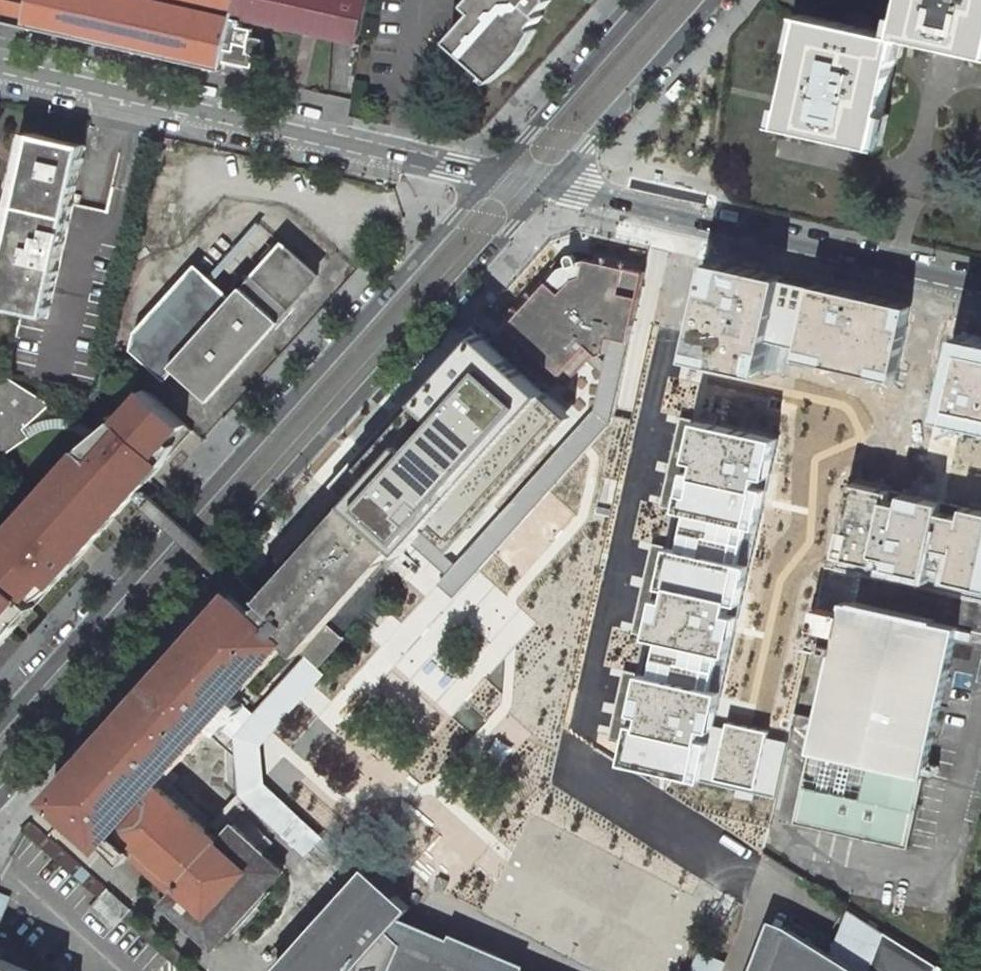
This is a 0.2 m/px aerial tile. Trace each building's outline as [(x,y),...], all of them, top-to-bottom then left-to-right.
[(221,70),(224,57),(248,63),(249,54),(258,56),(263,53),(265,45),(259,39),(251,38),(252,28),(240,26),(242,18),(355,43),(365,0),(0,0),(0,20),(4,20),(21,24),(26,25),(221,70)] [(469,2),(477,12),(453,39),(489,73),(502,59),(507,64),(523,48),(520,45),(548,15),(545,12),(555,0),(471,0),(469,2)] [(897,35),(901,36),(980,54),(980,0),(904,0),(897,35)] [(897,35),(806,15),(781,125),(876,146),(901,36),(897,35)] [(32,132),(0,276),(0,306),(46,316),(85,144),(32,132)] [(232,299),(198,269),(139,331),(136,347),(167,375),(178,363),(211,394),(318,275),(282,243),(232,299)] [(565,255),(501,330),(562,384),(593,350),(596,353),(606,352),(609,337),(629,342),(631,333),(644,272),(584,259),(578,262),(576,258),(574,256),(572,255),(571,254),(568,254),(566,254),(565,255)] [(914,310),(712,265),(690,362),(788,383),(792,363),(897,386),(914,310)] [(946,416),(980,423),(980,337),(964,333),(946,416)] [(394,561),(544,394),(482,339),(333,507),(394,561)] [(51,403),(0,371),(0,450),(51,403)] [(147,388),(120,418),(114,413),(97,433),(0,538),(0,574),(35,605),(134,494),(139,489),(144,484),(148,479),(193,430),(158,399),(147,388)] [(782,438),(686,418),(613,766),(777,800),(790,741),(721,727),(782,438)] [(841,553),(980,587),(980,511),(859,481),(841,553)] [(115,830),(156,783),(204,728),(210,734),(216,727),(222,731),(250,699),(245,695),(252,688),(247,684),(277,650),(292,663),(300,654),(317,669),(345,637),(328,622),(387,555),(333,507),(260,589),(248,578),(243,584),(239,588),(227,602),(219,595),(43,795),(101,846),(115,830)] [(35,605),(0,574),(0,644),(35,605)] [(440,597),(398,608),(426,712),(468,701),(440,597)] [(846,601),(811,750),(924,777),(959,627),(846,601)] [(924,777),(811,750),(792,823),(908,849),(924,777)] [(156,783),(115,830),(177,884),(161,903),(192,934),(194,932),(209,948),(229,928),(232,932),(272,889),(268,886),(284,869),(233,819),(217,839),(156,783)] [(36,828),(29,822),(23,829),(30,836),(36,828)] [(30,836),(100,898),(107,890),(36,828),(30,836)] [(395,922),(401,912),(357,871),(268,970),(514,970),(395,922)] [(129,910),(107,890),(100,898),(89,909),(112,929),(122,918),(129,910)] [(767,923),(749,970),(936,970),(938,965),(847,909),(827,956),(767,923)] [(2,958),(0,964),(0,970),(32,970),(2,958)]
